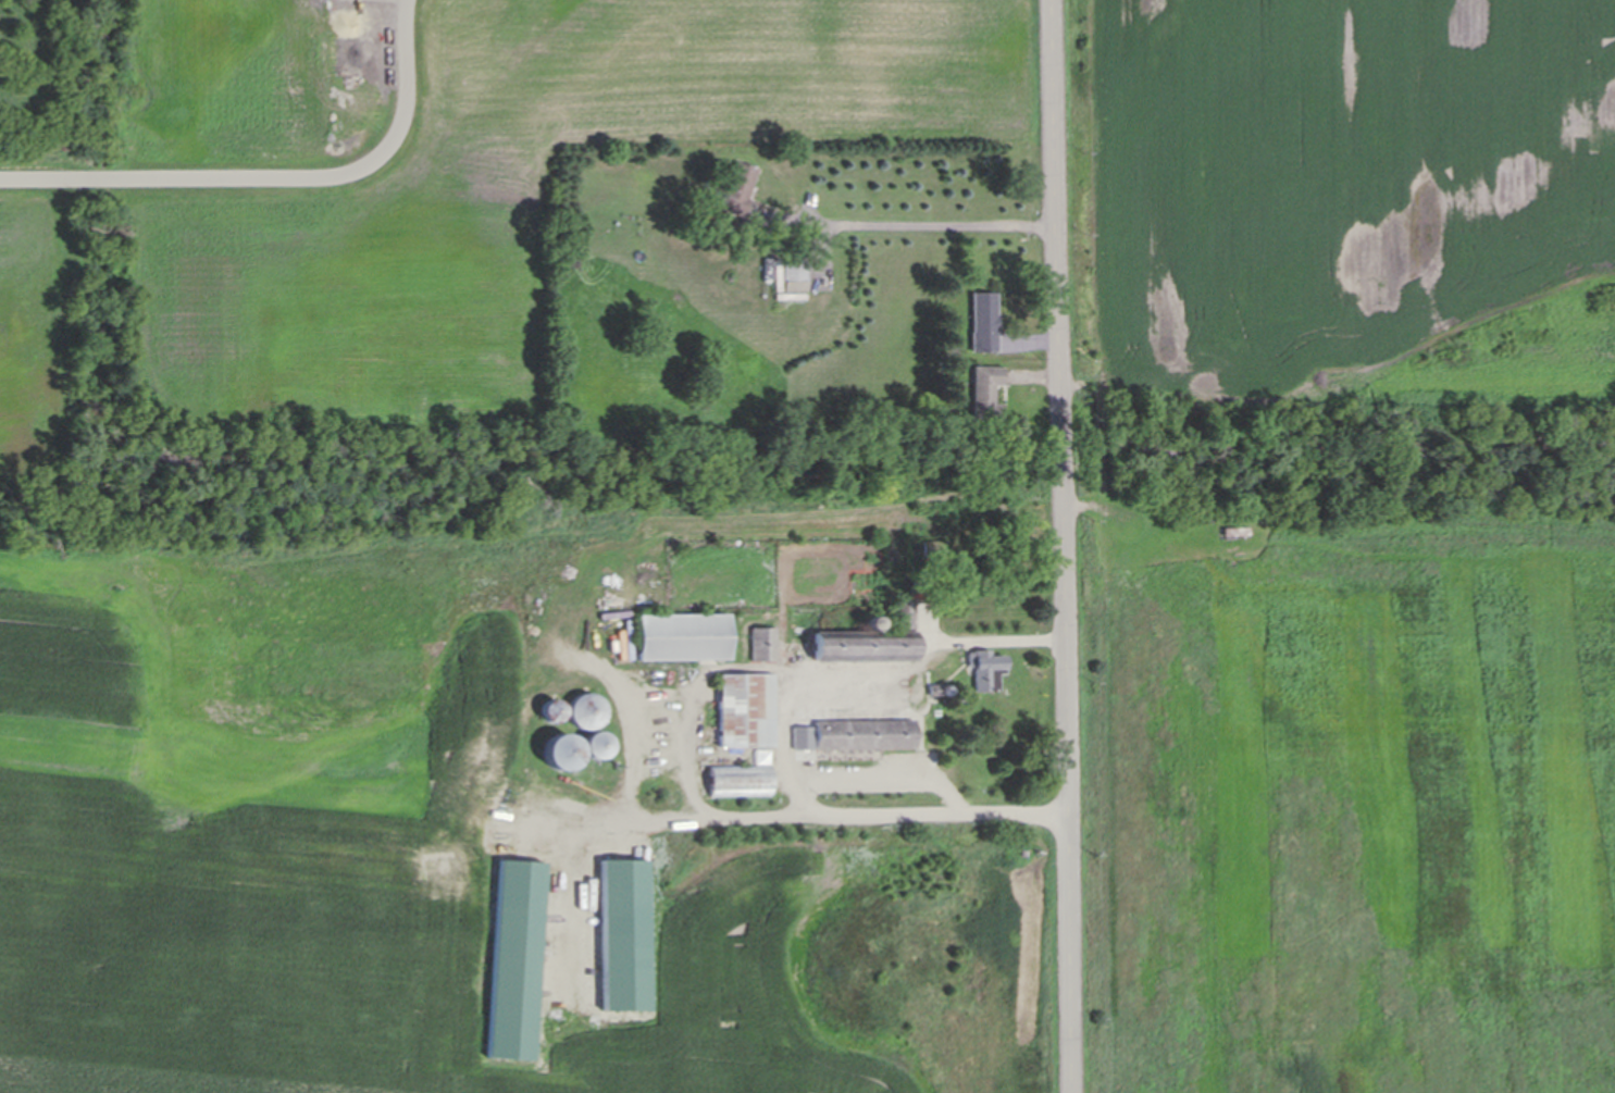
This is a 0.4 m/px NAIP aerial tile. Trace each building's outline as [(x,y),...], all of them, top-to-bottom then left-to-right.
[(718,210),(742,218),(758,169),(735,161),(718,210)] [(785,293),(785,299),(806,300),(807,264),(776,263),(776,293),(785,293)] [(971,352),(1031,353),(1031,337),(998,337),(998,293),(972,293),(971,352)] [(1002,368),(973,367),(972,420),(1001,420),(1001,405),(993,404),(994,386),(1001,386),(1002,368)] [(814,663),(915,662),(915,600),(905,600),(905,634),(814,635),(814,663)] [(638,615),(639,661),(729,660),(729,614),(638,615)] [(776,662),(777,630),(760,630),(760,645),(752,645),(752,662),(776,662)] [(1005,675),(1005,656),(990,657),(990,650),(974,651),(974,692),(999,692),(998,675),(1005,675)] [(720,675),(720,748),(775,748),(775,674),(720,675)] [(604,696),(572,695),(571,728),(603,730),(604,696)] [(915,720),(816,721),(816,727),(793,727),(794,752),(916,750),(915,720)] [(586,760),(610,759),(609,733),(585,733),(586,760)] [(578,769),(579,737),(545,736),(545,768),(578,769)] [(771,750),(755,751),(756,766),(710,767),(711,797),(772,796),(771,750)] [(603,1012),(650,1011),(648,860),(601,861),(603,1012)] [(544,863),(498,861),(489,1059),(536,1061),(544,863)]
